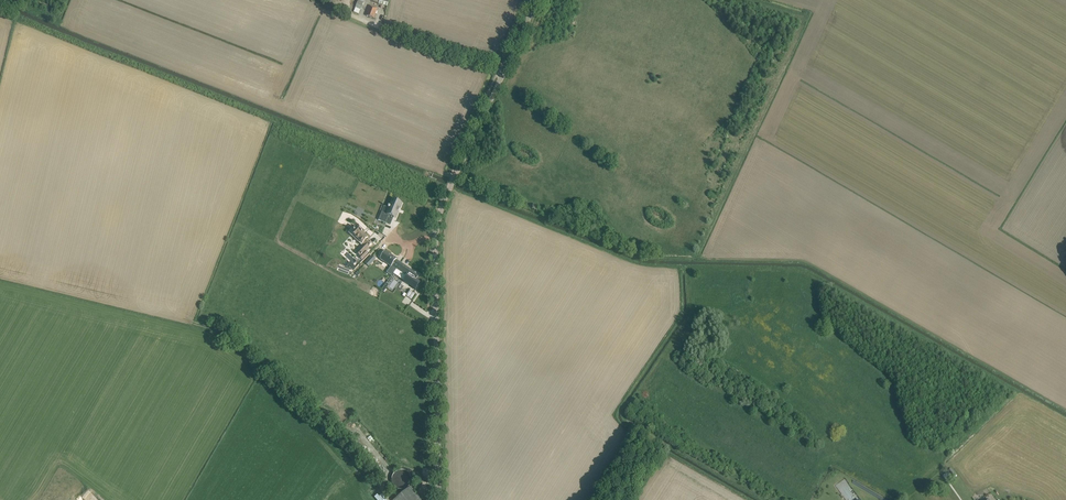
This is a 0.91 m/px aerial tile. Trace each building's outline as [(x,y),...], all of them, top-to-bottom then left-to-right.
[(355,7),(361,10),(365,0),(359,0),(355,7)] [(366,16),(374,18),(377,8),(369,5),(367,11),(368,12),(366,16)] [(380,216),(378,220),(387,223),(390,215),(394,217),(396,211),(397,211),(398,211),(398,212),(399,209),(401,203),(393,200),(390,207),(389,207),(388,208),(389,208),(386,214),(386,213),(386,214),(382,212),(380,216)] [(352,228),(348,232),(351,235),(355,239),(356,238),(358,240),(357,241),(361,245),(363,244),(364,245),(356,253),(360,256),(359,257),(362,260),(368,253),(367,253),(366,251),(365,251),(372,244),(367,239),(368,238),(361,232),(362,231),(362,230),(360,228),(358,228),(355,226),(357,224),(356,224),(352,228)] [(385,251),(380,258),(391,266),(391,267),(392,266),(396,269),(401,263),(396,259),(397,259),(385,251)] [(364,261),(359,268),(363,271),(368,265),(364,261)] [(401,263),(396,269),(407,276),(404,281),(403,281),(416,290),(416,289),(415,289),(420,282),(421,283),(421,282),(415,279),(418,275),(419,275),(401,263)] [(365,271),(380,280),(384,273),(369,264),(365,271)] [(957,475),(951,468),(948,471),(953,478),(957,475)] [(397,490),(409,485),(403,469),(391,474),(397,490)] [(410,487),(394,499),(421,499),(410,487)] [(377,499),(387,499),(379,492),(374,497),(377,499)]
